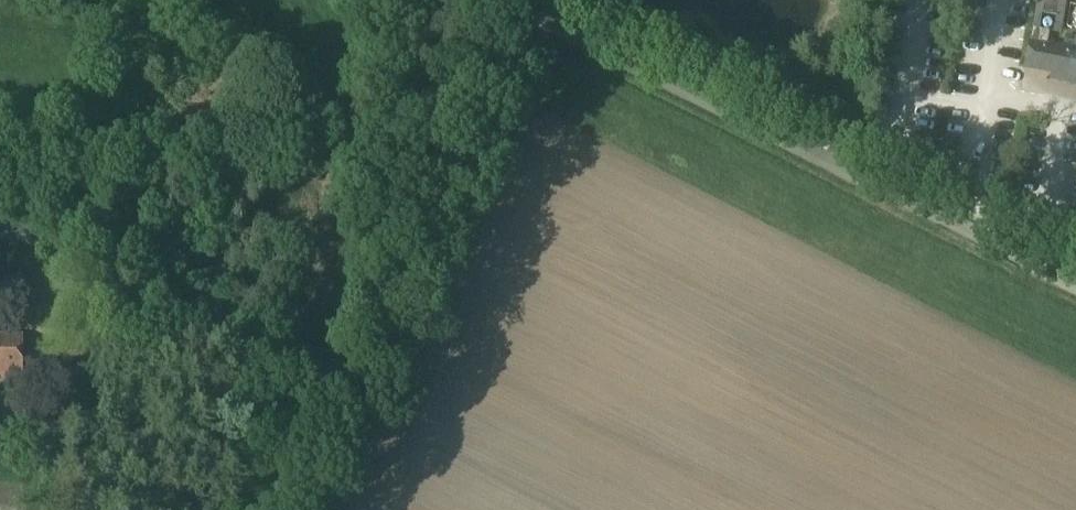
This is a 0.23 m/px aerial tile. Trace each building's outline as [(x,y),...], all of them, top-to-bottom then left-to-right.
[(1024,71),(1049,75),(1049,81),(1075,86),(1075,46),(1064,44),(1047,41),(1031,39),(1024,71)] [(0,266),(0,290),(20,290),(20,266),(0,266)] [(19,334),(0,334),(0,374),(20,374),(19,334)]
